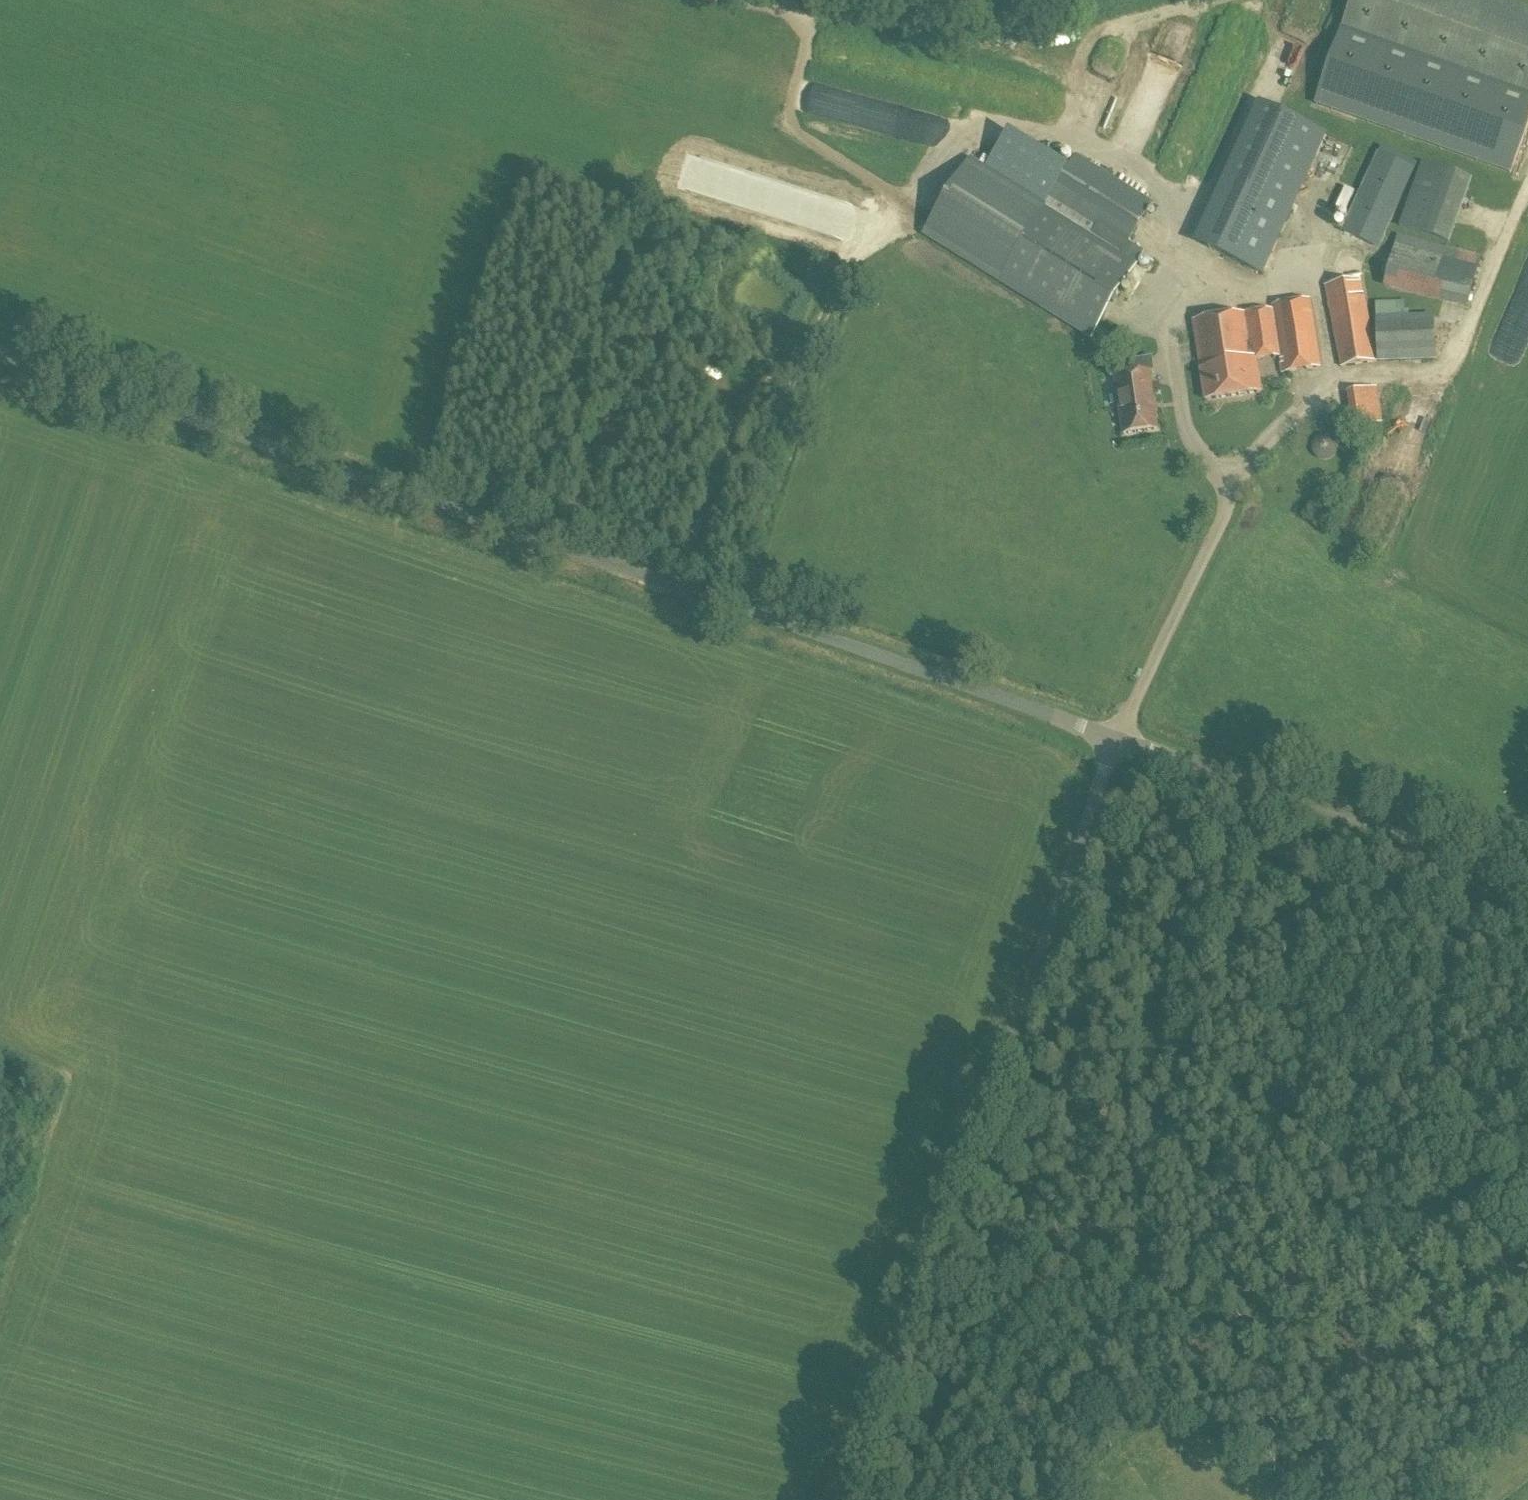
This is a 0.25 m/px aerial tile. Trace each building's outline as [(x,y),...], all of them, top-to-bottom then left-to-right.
[(1527,127),(1527,9),(1503,0),(1352,0),(1316,103),(1512,172),(1527,127)] [(1194,243),(1263,275),(1328,133),(1259,102),(1194,243)] [(1378,247),(1414,169),(1379,153),(1343,231),(1378,247)] [(928,234),(998,278),(1094,338),(1138,264),(1122,254),(1127,245),(1153,203),(1077,156),(1051,198),(1043,210),(971,163),(928,234)] [(1450,245),(1473,180),(1421,161),(1398,227),(1450,245)] [(1446,247),(1398,234),(1383,287),(1467,309),(1482,255),(1447,246),(1446,247)] [(1342,367),(1377,361),(1361,279),(1326,285),(1342,367)] [(1282,373),(1320,367),(1310,299),(1272,305),(1273,310),(1194,321),(1206,400),(1261,392),(1257,359),(1280,356),(1282,373)] [(1377,363),(1437,361),(1435,314),(1376,316),(1377,363)] [(1110,377),(1116,376),(1124,434),(1157,429),(1149,372),(1155,371),(1153,356),(1108,362),(1110,377)] [(1347,391),(1352,428),(1383,423),(1377,386),(1347,391)] [(1329,466),(1346,456),(1336,440),(1320,450),(1329,466)]
